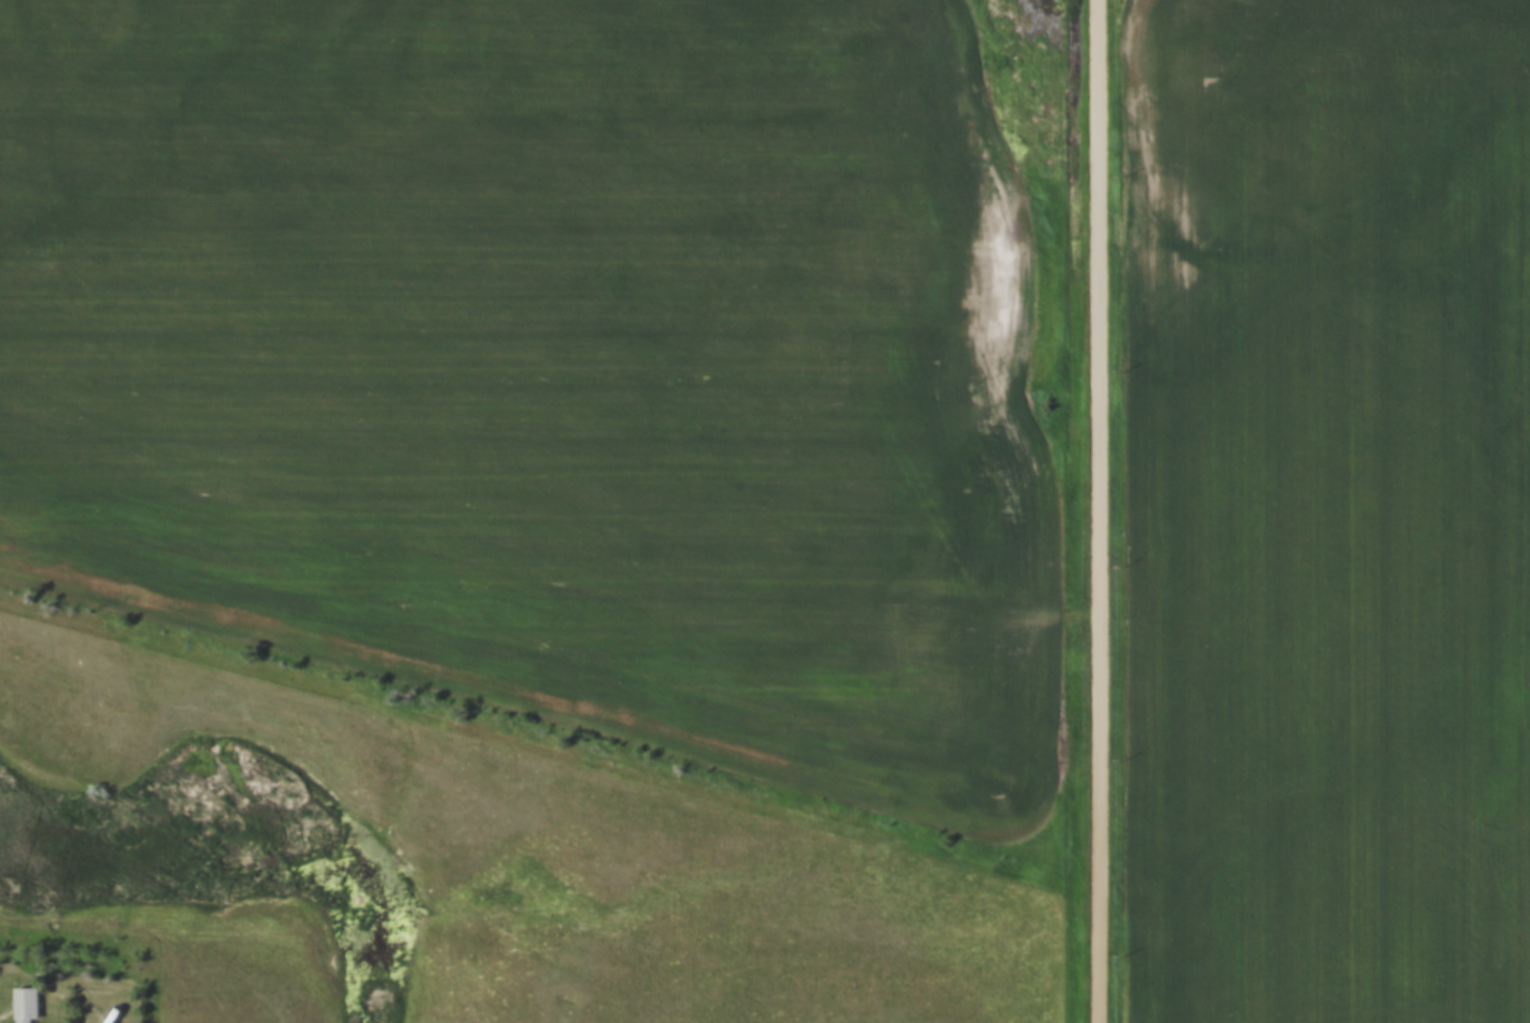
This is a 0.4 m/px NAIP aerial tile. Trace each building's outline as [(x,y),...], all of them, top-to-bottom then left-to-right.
[(13,1012),(11,1012),(10,981),(34,981),(35,1011),(27,1012),(27,1016),(13,1017),(13,1012)]
